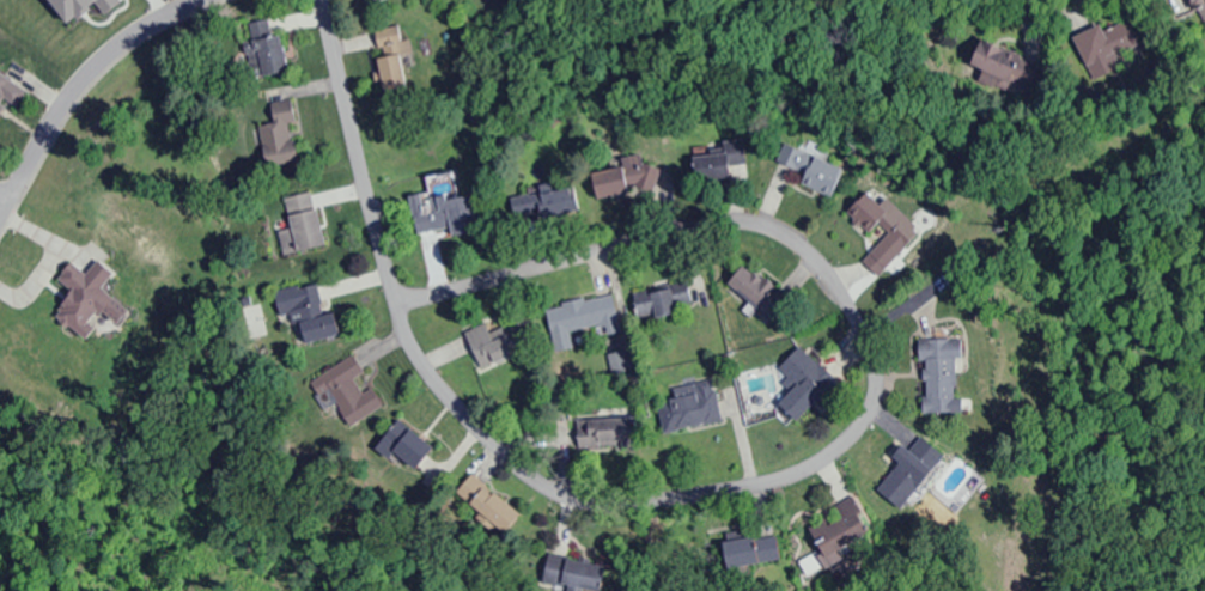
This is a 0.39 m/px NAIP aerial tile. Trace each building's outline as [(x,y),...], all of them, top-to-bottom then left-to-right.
[(1193,12),(1204,6),(1204,0),(1187,0),(1193,12)] [(1075,40),(1088,71),(1140,51),(1128,19),(1075,40)] [(382,93),(405,89),(399,57),(410,55),(408,40),(400,41),(398,27),(371,31),(382,93)] [(248,45),(264,79),(290,67),(274,33),(248,45)] [(1028,92),(1038,61),(978,41),(967,72),(1028,92)] [(4,100),(14,109),(27,92),(0,70),(0,105),(4,100)] [(733,180),(730,162),(745,160),(743,141),(723,143),(724,153),(691,157),(694,185),(733,180)] [(829,198),(843,171),(814,156),(800,183),(829,198)] [(591,171),(595,196),(654,189),(651,163),(591,171)] [(577,210),(569,185),(521,201),(529,226),(577,210)] [(877,225),(902,250),(915,237),(868,190),(844,214),(866,236),(877,225)] [(311,192),(282,199),(295,252),(324,245),(311,192)] [(419,239),(449,233),(450,236),(476,231),(468,192),(421,202),(424,216),(414,218),(419,239)] [(82,276),(70,265),(56,279),(71,293),(52,312),(83,340),(105,316),(115,326),(127,312),(101,288),(112,275),(96,261),(82,276)] [(756,324),(780,303),(751,270),(727,291),(756,324)] [(692,309),(685,282),(631,297),(638,323),(692,309)] [(322,284),(284,291),(294,345),(332,338),(322,284)] [(612,293),(545,309),(555,353),(573,349),(570,336),(619,325),(612,293)] [(464,331),(478,369),(511,357),(507,346),(531,337),(525,321),(489,334),(485,324),(464,331)] [(922,363),(923,414),(957,414),(957,339),(917,339),(917,363),(922,363)] [(778,369),(795,385),(777,404),(796,423),(837,381),(800,345),(778,369)] [(375,405),(354,359),(310,379),(331,425),(375,405)] [(719,419),(707,386),(655,407),(667,439),(719,419)] [(576,420),(576,454),(627,454),(627,421),(576,420)] [(415,476),(435,453),(399,421),(379,443),(415,476)] [(945,459),(919,435),(906,450),(898,443),(886,457),(896,466),(874,489),(897,510),(945,459)] [(517,516),(474,474),(453,495),(495,538),(517,516)] [(841,560),(836,548),(870,532),(854,498),(833,507),(838,516),(805,531),(822,569),(841,560)] [(776,565),(777,538),(724,536),(723,564),(776,565)] [(607,563),(545,557),(542,585),(600,590),(604,590),(607,563)]
